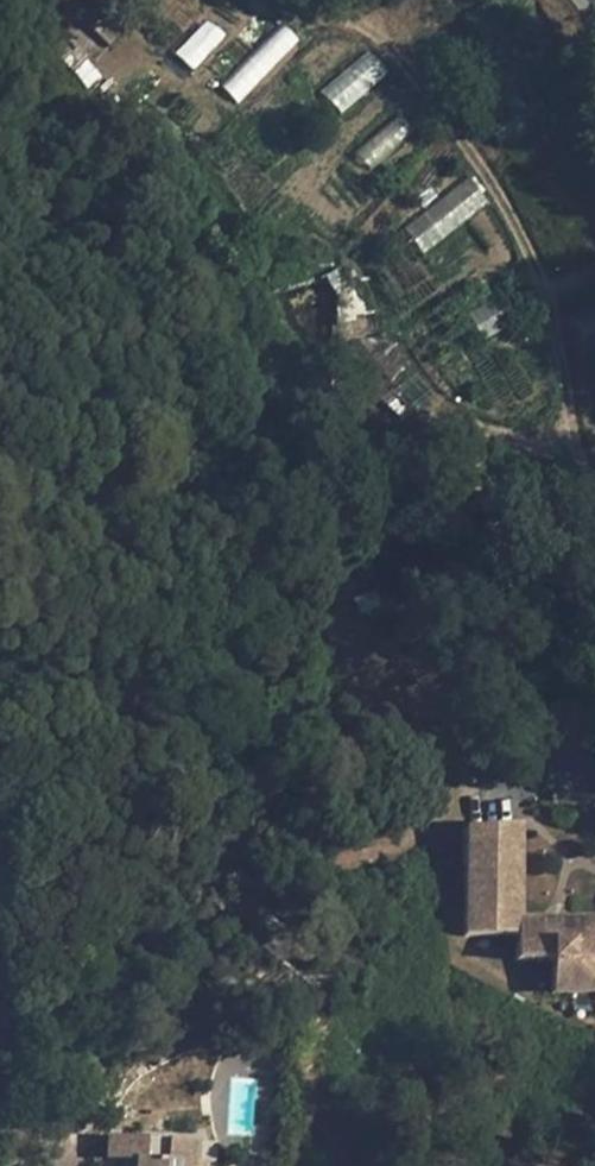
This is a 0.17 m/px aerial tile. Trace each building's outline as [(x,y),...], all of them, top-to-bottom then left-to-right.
[(225,88),(239,101),(296,38),(282,25),(225,88)] [(421,251),(490,204),(471,177),(402,224),(421,251)] [(518,921),(519,826),(465,825),(465,936),(514,936),(514,961),(551,961),(551,995),(594,994),(594,922),(518,921)] [(108,1134),(106,1157),(121,1158),(135,1159),(135,1165),(183,1165),(184,1163),(191,1163),(196,1163),(197,1141),(108,1134)] [(121,1158),(121,1165),(135,1165),(135,1159),(121,1158)]
